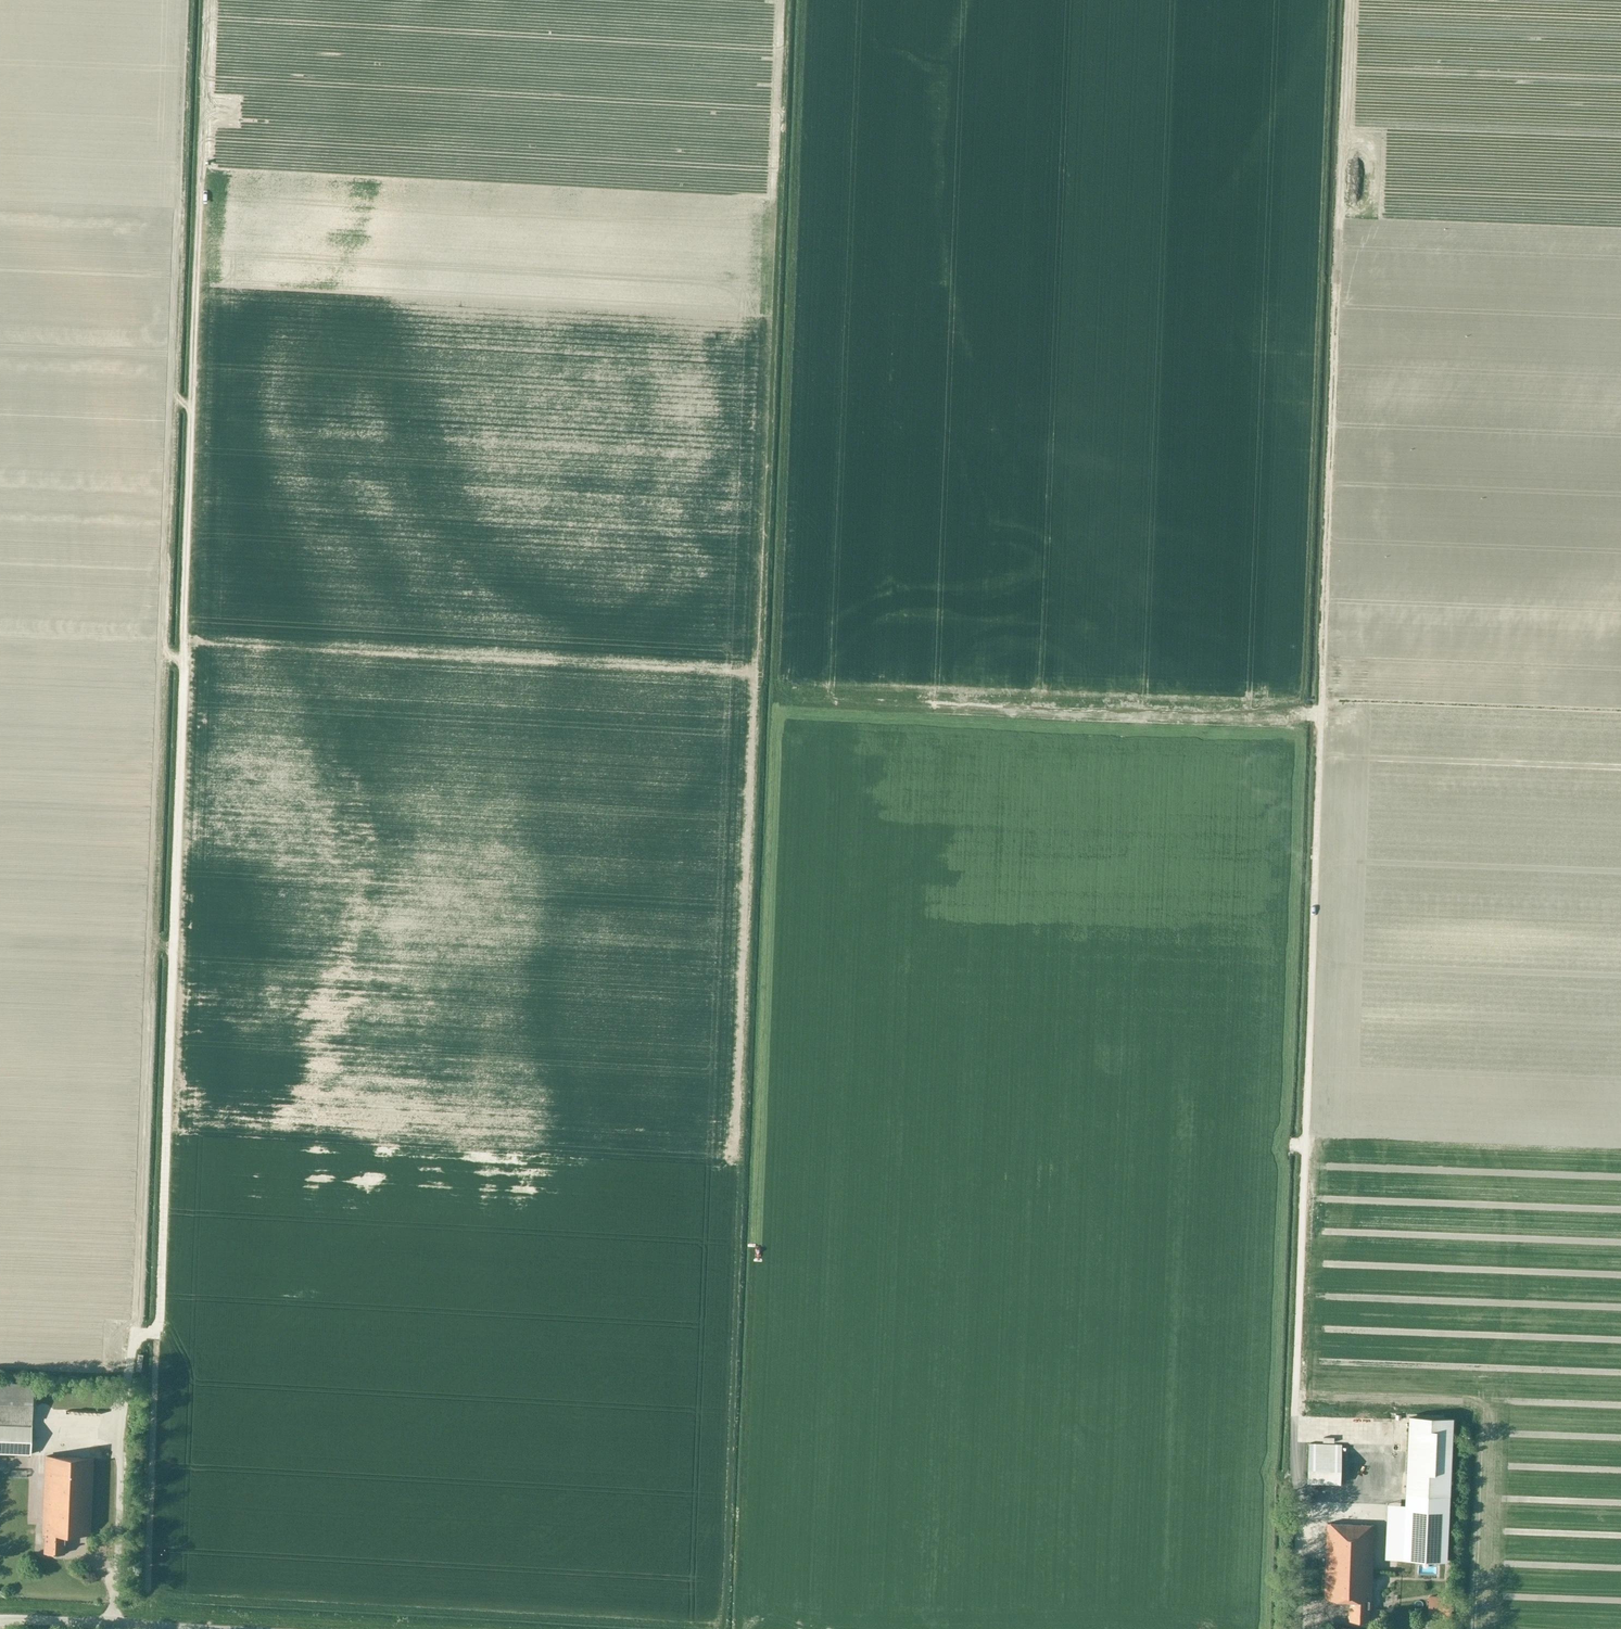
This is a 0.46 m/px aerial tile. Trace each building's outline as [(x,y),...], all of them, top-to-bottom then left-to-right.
[(32,1423),(34,1383),(0,1381),(0,1422),(32,1423)] [(1403,1559),(1447,1561),(1453,1419),(1410,1417),(1403,1559)] [(85,1418),(63,1418),(64,1427),(85,1427),(85,1418)] [(32,1425),(0,1424),(0,1452),(31,1453),(32,1425)] [(1308,1482),(1341,1483),(1342,1444),(1310,1441),(1308,1482)] [(90,1535),(93,1457),(46,1454),(42,1535),(45,1535),(44,1554),(64,1554),(65,1534),(90,1535)] [(1350,1621),(1368,1622),(1369,1610),(1372,1610),(1375,1524),(1327,1521),(1324,1599),(1350,1600),(1350,1621)] [(1392,1559),(1392,1573),(1402,1573),(1402,1560),(1392,1559)] [(1410,1575),(1426,1575),(1426,1561),(1410,1561),(1410,1575)] [(94,1567),(94,1577),(102,1577),(101,1567),(94,1567)] [(1451,1615),(1452,1598),(1430,1597),(1429,1614),(1451,1615)]
